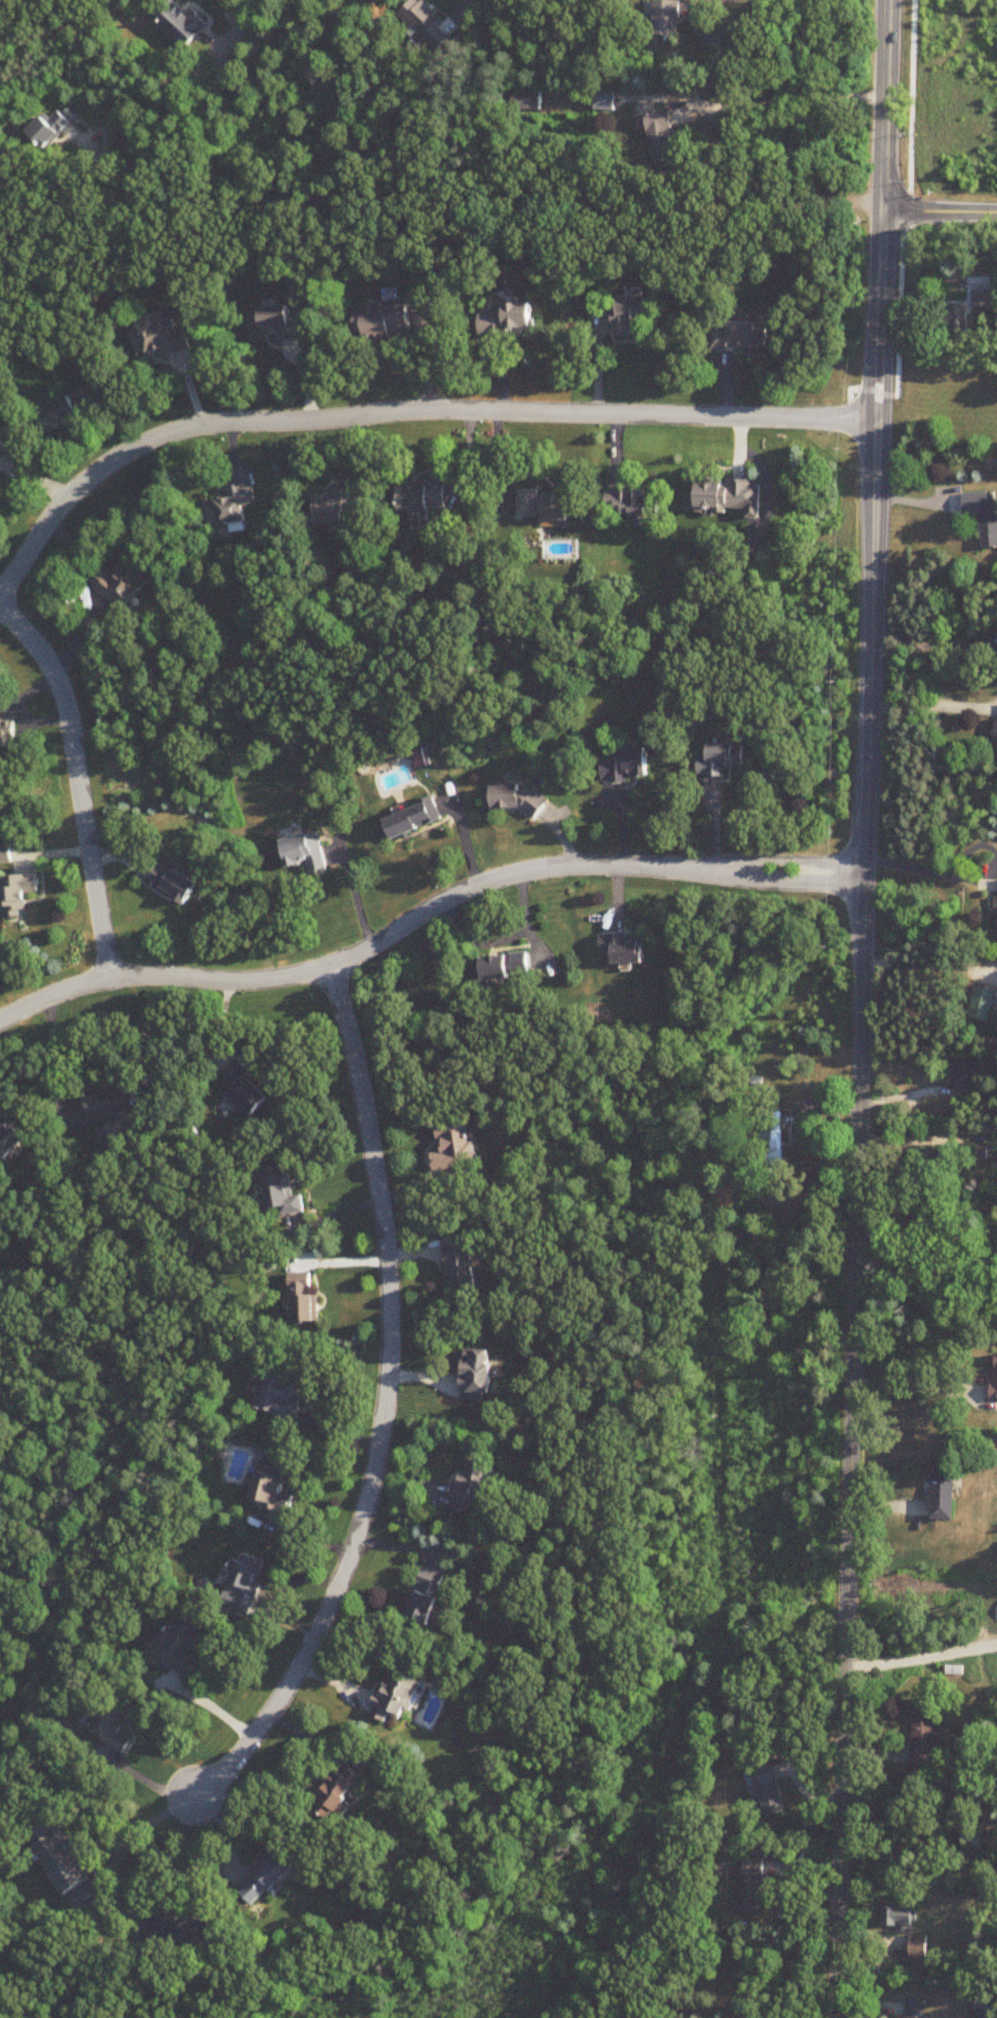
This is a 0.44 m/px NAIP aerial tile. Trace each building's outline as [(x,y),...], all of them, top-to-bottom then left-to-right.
[(152,19),(186,52),(209,27),(181,0),(170,0),(152,19)] [(414,29),(408,35),(419,46),(426,40),(437,51),(455,33),(422,0),(415,0),(401,15),(414,29)] [(682,36),(682,2),(656,2),(656,36),(682,36)] [(616,93),(596,93),(596,112),(616,112),(616,93)] [(53,117),(47,113),(30,132),(50,149),(72,123),(59,110),(53,117)] [(649,115),(652,163),(675,162),(672,113),(649,115)] [(640,328),(654,328),(654,297),(617,297),(617,339),(640,338),(640,328)] [(413,335),(412,303),(366,305),(366,318),(360,318),(360,337),(368,337),(368,346),(400,344),(399,336),(413,335)] [(535,305),(499,305),(499,316),(480,316),(480,335),(534,335),(535,305)] [(969,305),(947,305),(947,336),(969,336),(969,305)] [(263,309),(264,317),(254,317),(255,332),(266,331),(267,339),(278,338),(278,342),(306,340),(305,320),(294,321),(293,306),(263,309)] [(188,331),(179,334),(175,320),(133,331),(140,359),(165,352),(167,358),(193,351),(188,331)] [(759,323),(731,324),(731,332),(712,332),(712,351),(768,350),(768,330),(759,330),(759,323)] [(41,412),(51,434),(102,409),(92,388),(41,412)] [(13,448),(0,437),(0,463),(13,448)] [(764,483),(690,481),(689,511),(749,513),(749,520),(764,520),(764,483)] [(401,512),(447,511),(446,483),(401,483),(401,512)] [(254,485),(228,487),(229,499),(207,502),(210,528),(247,524),(245,507),(256,506),(254,485)] [(661,517),(662,492),(607,490),(607,515),(661,517)] [(520,520),(573,520),(573,495),(542,495),(542,491),(520,491),(520,520)] [(316,525),(348,526),(349,515),(361,516),(362,494),(317,492),(316,525)] [(964,514),(981,513),(984,550),(996,549),(996,493),(963,495),(964,514)] [(127,613),(154,576),(129,558),(115,577),(106,570),(93,588),(127,613)] [(16,749),(16,723),(0,723),(0,749),(16,749)] [(728,777),(728,769),(746,769),(746,745),(709,745),(709,756),(699,756),(699,778),(728,777)] [(649,748),(618,750),(619,760),(600,761),(601,783),(651,780),(649,748)] [(491,790),(492,815),(547,811),(545,787),(491,790)] [(443,822),(435,800),(384,819),(393,841),(443,822)] [(319,833),(281,842),(288,869),(309,864),(311,875),(328,871),(319,833)] [(13,864),(11,847),(0,848),(0,865),(13,864)] [(147,884),(190,906),(201,884),(158,862),(147,884)] [(0,911),(4,911),(5,922),(21,921),(20,913),(28,912),(27,895),(40,894),(39,876),(6,878),(7,890),(0,890),(0,905),(0,911)] [(627,935),(601,935),(601,953),(614,953),(614,965),(648,965),(648,941),(627,941),(627,935)] [(484,982),(533,976),(530,953),(481,959),(484,982)] [(972,1020),(993,1022),(996,989),(975,988),(972,1020)] [(249,1078),(255,1072),(241,1059),(223,1077),(236,1089),(227,1098),(252,1122),(272,1100),(249,1078)] [(763,1113),(762,1168),(787,1168),(788,1113),(763,1113)] [(439,1126),(442,1154),(434,1155),(436,1173),(479,1168),(473,1122),(439,1126)] [(6,1163),(26,1139),(8,1124),(0,1133),(0,1157),(6,1163)] [(263,1179),(266,1211),(281,1210),(282,1220),(306,1217),(304,1198),(292,1199),(289,1168),(272,1170),(273,1178),(263,1179)] [(457,1289),(479,1289),(478,1247),(448,1247),(448,1281),(456,1280),(457,1289)] [(317,1296),(311,1296),(311,1282),(295,1283),(296,1324),(318,1324),(317,1296)] [(494,1397),(497,1353),(465,1351),(462,1402),(488,1403),(488,1397),(494,1397)] [(263,1369),(253,1412),(297,1422),(302,1402),(292,1399),(297,1377),(263,1369)] [(454,1512),(478,1517),(489,1466),(465,1461),(454,1512)] [(933,1521),(956,1521),(956,1468),(934,1467),(933,1521)] [(252,1504),(290,1515),(295,1498),(286,1495),(290,1482),(260,1474),(252,1504)] [(252,1610),(266,1562),(238,1554),(228,1590),(239,1594),(236,1605),(252,1610)] [(448,1575),(424,1568),(408,1618),(431,1626),(448,1575)] [(149,1656),(189,1683),(202,1663),(189,1655),(202,1636),(195,1632),(199,1626),(179,1613),(149,1656)] [(424,1680),(391,1668),(373,1718),(387,1723),(390,1716),(408,1723),(424,1680)] [(124,1736),(131,1724),(126,1721),(130,1715),(110,1703),(91,1735),(125,1755),(133,1742),(124,1736)] [(936,1712),(914,1712),(914,1766),(936,1766),(936,1712)] [(786,1814),(773,1768),(753,1774),(767,1819),(786,1814)] [(312,1805),(335,1821),(365,1779),(350,1769),(345,1775),(337,1770),(312,1805)] [(79,1915),(106,1898),(53,1817),(26,1835),(79,1915)] [(297,1866),(282,1851),(241,1891),(256,1907),(297,1866)] [(765,1915),(766,1861),(742,1860),(742,1915),(765,1915)] [(913,1908),(882,1907),(881,1926),(913,1927),(913,1908)] [(928,1936),(909,1936),(909,1960),(928,1960),(928,1936)] [(975,1996),(975,2017),(996,2017),(996,1996),(975,1996)] [(927,2004),(909,2002),(908,2017),(926,2017),(927,2004)]
